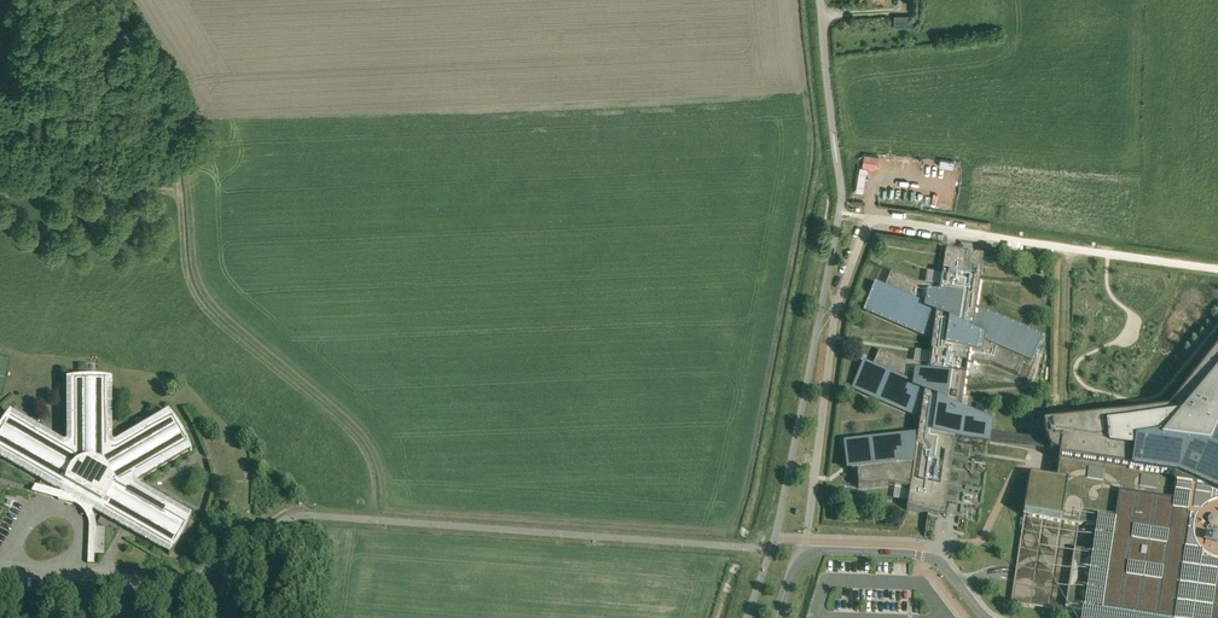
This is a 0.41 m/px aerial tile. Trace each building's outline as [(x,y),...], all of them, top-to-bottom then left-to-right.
[(912,15),(912,28),(922,27),(923,15),(912,15)] [(988,442),(1060,453),(1058,469),(1057,476),(1056,479),(1030,475),(1024,517),(1096,527),(1083,611),(1133,617),(1176,617),(1177,609),(1196,612),(1211,614),(1210,617),(1217,617),(1217,353),(1168,415),(1043,429),(1045,443),(989,435),(991,426),(960,412),(968,361),(992,364),(1017,376),(1024,361),(1027,362),(1028,362),(1030,362),(1031,361),(1032,359),(1033,355),(1034,356),(1043,337),(976,308),(984,255),(946,249),(940,286),(920,283),(891,271),(884,286),(881,285),(880,285),(879,285),(878,285),(877,286),(876,287),(875,291),(874,291),(865,310),(932,339),(928,365),(905,361),(879,350),(873,365),(870,364),(869,364),(868,364),(868,363),(867,364),(866,364),(865,365),(865,366),(863,370),(862,370),(854,388),(920,417),(918,436),(845,445),(848,465),(849,465),(849,470),(849,471),(850,471),(850,472),(851,472),(851,473),(852,473),(853,473),(856,473),(858,489),(886,486),(910,489),(906,510),(909,511),(945,516),(957,437),(988,442)] [(63,444),(55,439),(10,413),(9,414),(8,415),(8,416),(7,417),(6,418),(5,419),(4,420),(3,422),(3,423),(2,424),(1,425),(0,426),(0,427),(0,459),(77,503),(169,557),(169,556),(170,555),(171,554),(172,553),(173,552),(174,551),(174,550),(175,548),(176,547),(177,546),(178,545),(179,544),(179,543),(180,541),(181,540),(182,539),(182,538),(183,537),(183,536),(184,535),(185,534),(185,533),(186,531),(186,530),(187,529),(188,528),(188,526),(189,525),(189,524),(190,523),(190,522),(190,520),(191,519),(191,518),(138,487),(137,486),(137,485),(137,484),(138,483),(138,482),(139,482),(192,452),(191,451),(190,449),(190,446),(189,444),(187,441),(186,438),(185,436),(184,433),(182,431),(181,429),(179,426),(178,424),(176,422),(175,420),(173,417),(171,415),(169,413),(116,444),(115,444),(114,444),(113,444),(113,443),(112,443),(112,442),(112,380),(109,380),(107,379),(104,379),(101,378),(98,378),(95,378),(93,378),(90,378),(87,378),(84,378),(81,378),(79,378),(76,379),(73,379),(70,380),(68,380),(67,380),(67,441),(67,442),(67,443),(66,443),(65,443),(65,444),(64,444),(63,444)] [(957,461),(957,470),(965,470),(966,461),(957,461)] [(1083,613),(1083,611),(1096,527),(1024,517),(1016,567),(1014,581),(1011,602),(1083,613)]
